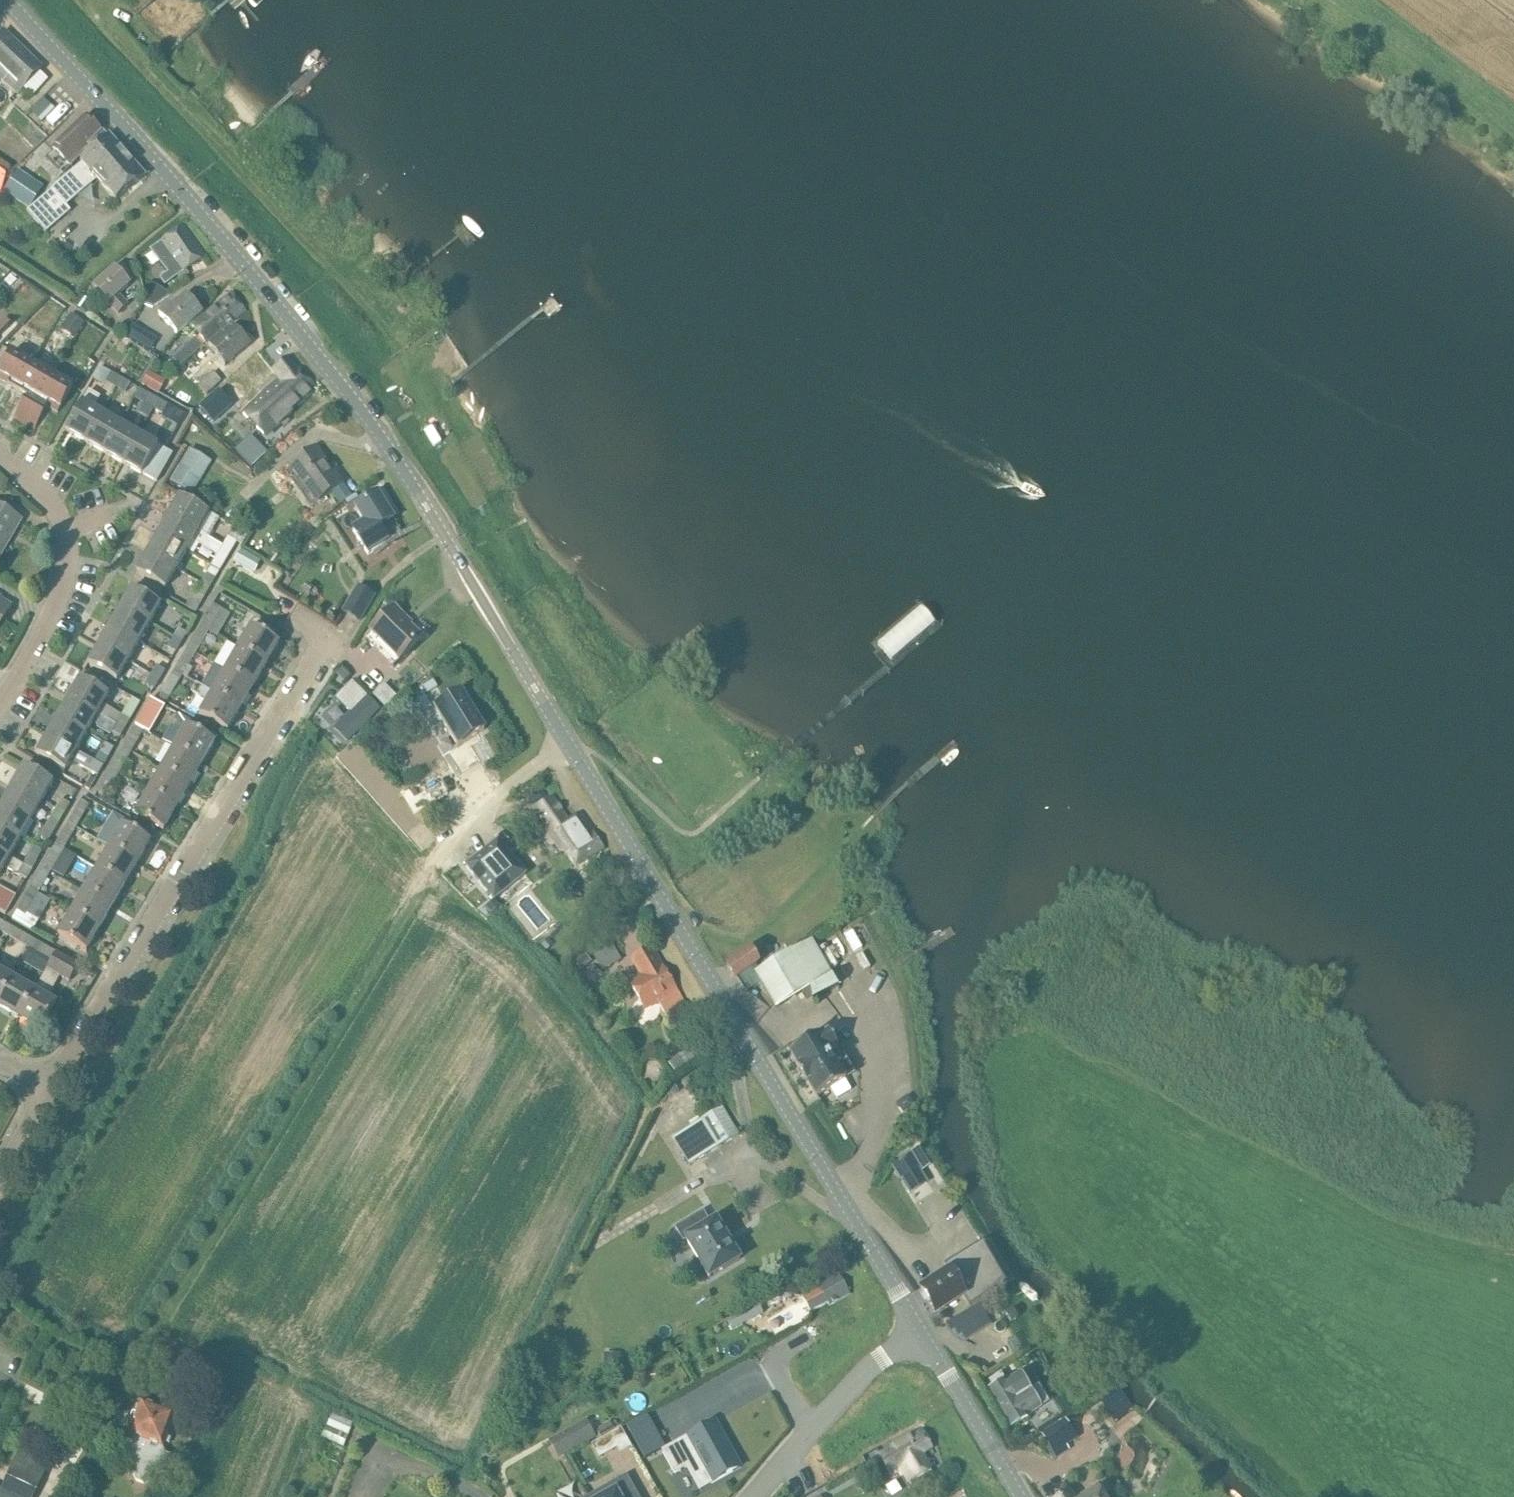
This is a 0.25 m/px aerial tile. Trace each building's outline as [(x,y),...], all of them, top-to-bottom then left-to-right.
[(1,78),(18,95),(44,69),(5,31),(0,36),(0,80),(1,78)] [(87,117),(54,150),(71,167),(87,146),(99,129),(87,117)] [(109,135),(94,148),(84,157),(85,160),(51,189),(52,190),(28,212),(46,233),(71,212),(66,206),(97,178),(117,201),(145,176),(109,135)] [(10,193),(8,196),(13,199),(28,208),(35,196),(20,187),(10,182),(6,191),(10,193)] [(180,273),(183,277),(190,273),(187,269),(206,255),(184,225),(152,249),(162,262),(169,273),(162,279),(163,280),(166,285),(174,278),(180,273)] [(116,267),(94,287),(109,304),(110,304),(119,314),(128,305),(119,295),(131,284),(116,267)] [(147,283),(144,304),(154,307),(169,296),(165,290),(153,284),(147,283)] [(204,313),(191,326),(206,344),(218,332),(247,310),(233,292),(204,313)] [(72,304),(88,314),(94,303),(79,294),(72,304)] [(178,334),(189,325),(203,311),(188,294),(172,308),(169,304),(159,313),(178,334)] [(61,329),(76,339),(86,324),(71,314),(61,329)] [(0,326),(0,336),(12,325),(7,319),(0,326)] [(234,324),(209,346),(226,365),(251,343),(234,324)] [(146,332),(139,344),(151,351),(158,339),(146,332)] [(195,338),(173,360),(180,367),(181,368),(203,346),(195,338)] [(123,339),(117,349),(123,353),(130,343),(123,339)] [(7,360),(0,373),(0,379),(58,412),(73,386),(13,351),(7,360)] [(290,358),(274,370),(282,379),(243,415),(265,437),(301,401),(316,388),(301,373),(290,358)] [(94,379),(105,386),(103,390),(113,395),(117,388),(122,379),(100,367),(94,379)] [(143,385),(159,394),(166,381),(150,372),(143,385)] [(200,385),(208,394),(221,381),(214,372),(200,385)] [(117,388),(126,393),(131,384),(122,379),(117,388)] [(89,391),(76,413),(66,431),(86,442),(102,413),(94,409),(101,398),(89,391)] [(145,404),(154,410),(150,417),(159,423),(169,405),(150,394),(145,404)] [(15,418),(34,429),(44,413),(43,409),(28,401),(24,402),(15,418)] [(210,403),(192,420),(205,434),(223,416),(210,403)] [(86,442),(104,452),(121,424),(102,413),(86,442)] [(104,452),(112,457),(123,463),(139,435),(121,424),(104,452)] [(159,446),(150,441),(139,435),(123,463),(142,474),(143,473),(157,482),(173,454),(159,446)] [(251,435),(234,450),(252,468),(268,452),(251,435)] [(343,484),(317,448),(291,466),(317,503),(343,484)] [(190,449),(171,483),(192,495),(211,461),(190,449)] [(365,524),(354,531),(368,554),(388,542),(380,529),(394,520),(378,494),(355,508),(365,524)] [(170,515),(209,538),(220,519),(210,513),(181,496),(170,515)] [(22,520),(0,507),(0,557),(22,520)] [(209,538),(170,515),(159,534),(188,551),(195,540),(204,545),(203,547),(217,555),(212,565),(221,570),(232,551),(224,546),(209,538)] [(159,534),(148,553),(177,570),(188,551),(159,534)] [(229,538),(224,546),(232,551),(237,542),(229,538)] [(254,572),(261,561),(241,550),(235,561),(254,572)] [(166,589),(177,570),(148,553),(137,572),(166,589)] [(211,588),(221,570),(212,565),(202,583),(211,588)] [(197,612),(211,588),(202,583),(193,600),(191,599),(187,606),(197,612)] [(362,618),(378,591),(367,584),(351,612),(362,618)] [(121,607),(150,624),(161,605),(132,588),(121,607)] [(11,606),(0,599),(0,625),(11,606)] [(231,615),(222,609),(217,606),(214,604),(201,627),(209,631),(218,637),(231,615)] [(139,643),(150,624),(121,607),(111,626),(139,643)] [(366,641),(372,635),(399,661),(393,667),(394,668),(422,639),(404,621),(406,619),(396,609),(365,640),(366,641)] [(100,645),(128,662),(139,643),(111,626),(100,645)] [(196,653),(209,631),(201,627),(188,649),(196,653)] [(252,627),(239,649),(267,665),(280,643),(252,627)] [(174,637),(183,642),(188,634),(178,629),(174,637)] [(177,652),(183,642),(174,637),(168,647),(177,652)] [(117,681),(128,662),(100,645),(89,664),(117,681)] [(182,677),(196,653),(188,649),(174,672),(182,677)] [(254,687),(267,665),(239,649),(226,671),(254,687)] [(160,680),(166,671),(157,666),(152,675),(160,680)] [(351,676),(343,668),(336,674),(344,682),(351,676)] [(240,711),(254,687),(226,671),(213,693),(212,695),(240,711)] [(168,702),(182,677),(174,672),(159,697),(168,702)] [(147,685),(155,690),(160,680),(152,675),(147,685)] [(70,697),(98,713),(109,694),(81,678),(70,697)] [(228,731),(240,711),(212,695),(213,693),(196,683),(191,691),(208,701),(200,715),(228,731)] [(351,712),(334,729),(347,742),(379,709),(353,683),(337,699),(351,712)] [(380,699),(379,704),(388,712),(398,701),(390,694),(385,693),(380,699)] [(435,710),(458,747),(485,730),(462,693),(435,710)] [(59,716),(88,732),(98,713),(70,697),(59,716)] [(150,697),(135,724),(150,732),(164,705),(150,697)] [(122,715),(116,725),(125,730),(131,720),(141,703),(140,702),(132,698),(122,715)] [(48,736),(77,751),(88,732),(59,716),(48,736)] [(106,719),(103,725),(104,730),(111,734),(112,733),(120,738),(125,730),(116,725),(106,719)] [(174,749),(202,765),(215,742),(187,726),(174,749)] [(135,727),(124,747),(133,752),(147,760),(153,748),(139,740),(144,732),(135,727)] [(48,736),(37,754),(66,770),(71,761),(94,774),(87,788),(90,790),(104,766),(77,751),(48,736)] [(124,747),(111,770),(119,775),(133,752),(124,747)] [(190,786),(202,765),(174,749),(162,770),(190,786)] [(97,759),(105,764),(109,757),(101,752),(97,759)] [(43,801),(54,782),(25,765),(14,784),(43,801)] [(106,797),(119,775),(111,770),(98,792),(106,797)] [(190,786),(162,770),(149,792),(177,808),(190,786)] [(3,803),(32,820),(43,801),(14,784),(3,803)] [(177,808),(149,792),(136,814),(164,830),(177,808)] [(57,809),(65,814),(70,805),(62,800),(57,809)] [(537,812),(549,830),(547,832),(561,853),(565,850),(577,867),(604,848),(581,813),(570,820),(556,800),(537,812)] [(77,828),(90,805),(82,801),(68,823),(77,828)] [(22,838),(32,820),(3,803),(0,809),(0,826),(22,838)] [(50,818),(45,827),(54,832),(59,823),(50,818)] [(68,823),(55,846),(64,851),(77,828),(68,823)] [(122,825),(109,847),(138,864),(151,841),(122,825)] [(10,858),(22,838),(0,826),(0,852),(10,858)] [(49,842),(54,832),(45,827),(40,837),(49,842)] [(52,871),(65,878),(72,865),(60,858),(64,851),(55,846),(43,868),(51,872),(52,871)] [(96,870),(125,886),(138,864),(109,847),(96,870)] [(487,847),(465,865),(495,899),(526,873),(512,856),(502,864),(487,847)] [(5,867),(27,880),(33,870),(24,865),(10,858),(0,852),(0,876),(5,867)] [(29,856),(24,865),(33,870),(38,861),(29,856)] [(43,868),(31,888),(39,893),(51,872),(43,868)] [(84,891),(113,908),(125,886),(96,870),(84,891)] [(6,914),(16,896),(0,887),(0,911),(6,914)] [(31,888),(12,920),(33,932),(39,921),(27,913),(39,893),(31,888)] [(100,929),(113,908),(84,891),(72,912),(100,929)] [(491,914),(493,912),(499,907),(494,901),(488,906),(486,908),(491,914)] [(58,935),(87,951),(100,929),(72,912),(58,935)] [(8,936),(13,927),(0,919),(0,931),(8,936)] [(13,927),(8,936),(30,948),(35,940),(13,927)] [(605,933),(588,943),(605,971),(622,961),(605,933)] [(548,938),(541,945),(547,950),(553,943),(548,938)] [(30,948),(52,961),(57,953),(35,940),(30,948)] [(755,973),(775,1008),(803,991),(807,999),(812,996),(814,999),(838,986),(812,942),(793,954),(792,952),(755,973)] [(641,974),(628,981),(645,1012),(659,1004),(664,1013),(685,1000),(652,946),(631,958),(641,974)] [(749,951),(745,953),(728,963),(735,977),(757,964),(749,951)] [(70,981),(79,965),(57,953),(52,961),(35,991),(19,1019),(41,1032),(58,1003),(48,998),(60,976),(70,981)] [(584,954),(573,963),(574,965),(581,973),(592,963),(584,954)] [(13,978),(0,970),(0,1001),(13,978)] [(19,1019),(35,991),(13,978),(0,1001),(0,1008),(19,1019)] [(50,1020),(43,1033),(56,1040),(63,1028),(50,1020)] [(790,1052),(798,1065),(797,1066),(802,1074),(840,1051),(829,1031),(820,1036),(819,1035),(790,1052)] [(689,1049),(680,1056),(687,1065),(696,1059),(689,1049)] [(840,1051),(802,1074),(806,1082),(807,1081),(817,1097),(846,1080),(845,1078),(853,1073),(840,1051)] [(908,1096),(896,1104),(903,1114),(915,1106),(908,1096)] [(723,1108),(674,1137),(690,1165),(739,1135),(723,1108)] [(912,1155),(893,1167),(903,1183),(922,1171),(912,1155)] [(703,1211),(676,1228),(683,1240),(685,1238),(686,1240),(708,1276),(709,1278),(711,1277),(738,1260),(739,1260),(741,1259),(739,1258),(717,1221),(716,1219),(715,1220),(715,1221),(710,1223),(703,1211)] [(921,1288),(935,1312),(953,1302),(963,1296),(969,1306),(1006,1284),(983,1242),(944,1264),(948,1272),(921,1288)] [(822,1285),(817,1288),(820,1291),(803,1301),(811,1313),(828,1303),(830,1306),(851,1293),(839,1274),(822,1285)] [(980,1306),(952,1323),(946,1326),(956,1338),(964,1341),(969,1339),(991,1325),(980,1306)] [(764,1309),(752,1317),(753,1318),(763,1335),(775,1328),(765,1311),(764,1309)] [(997,1328),(984,1336),(990,1347),(1003,1338),(997,1328)] [(605,1354),(604,1374),(620,1375),(621,1354),(605,1354)] [(1007,1382),(1001,1373),(989,1380),(993,1387),(987,1391),(1009,1429),(1027,1419),(1025,1417),(1048,1403),(1038,1386),(1031,1390),(1022,1373),(1007,1382)] [(163,1446),(168,1433),(175,1414),(142,1402),(129,1435),(134,1437),(133,1441),(125,1444),(123,1451),(126,1459),(133,1461),(135,1468),(133,1473),(136,1481),(144,1484),(151,1480),(153,1474),(158,1471),(165,1473),(173,1470),(175,1462),(172,1455),(166,1453),(163,1446)] [(327,1426),(348,1435),(353,1423),(332,1414),(327,1426)] [(1065,1418),(1041,1433),(1056,1458),(1070,1450),(1067,1445),(1077,1439),(1065,1418)] [(586,1420),(549,1441),(559,1459),(596,1439),(586,1420)] [(741,1467),(716,1421),(663,1451),(675,1473),(692,1463),(697,1474),(704,1470),(704,1471),(702,1476),(706,1482),(711,1483),(741,1467)] [(327,1426),(321,1437),(342,1447),(348,1435),(327,1426)] [(922,1430),(878,1455),(889,1473),(898,1468),(904,1464),(913,1480),(931,1469),(922,1453),(932,1448),(922,1430)] [(621,1452),(627,1463),(642,1455),(635,1444),(621,1452)] [(49,1460),(22,1447),(2,1486),(0,1490),(0,1496),(30,1496),(49,1460)] [(589,1494),(591,1496),(640,1496),(627,1473),(589,1494)] [(544,1491),(547,1496),(578,1496),(585,1493),(575,1474),(544,1491)]
